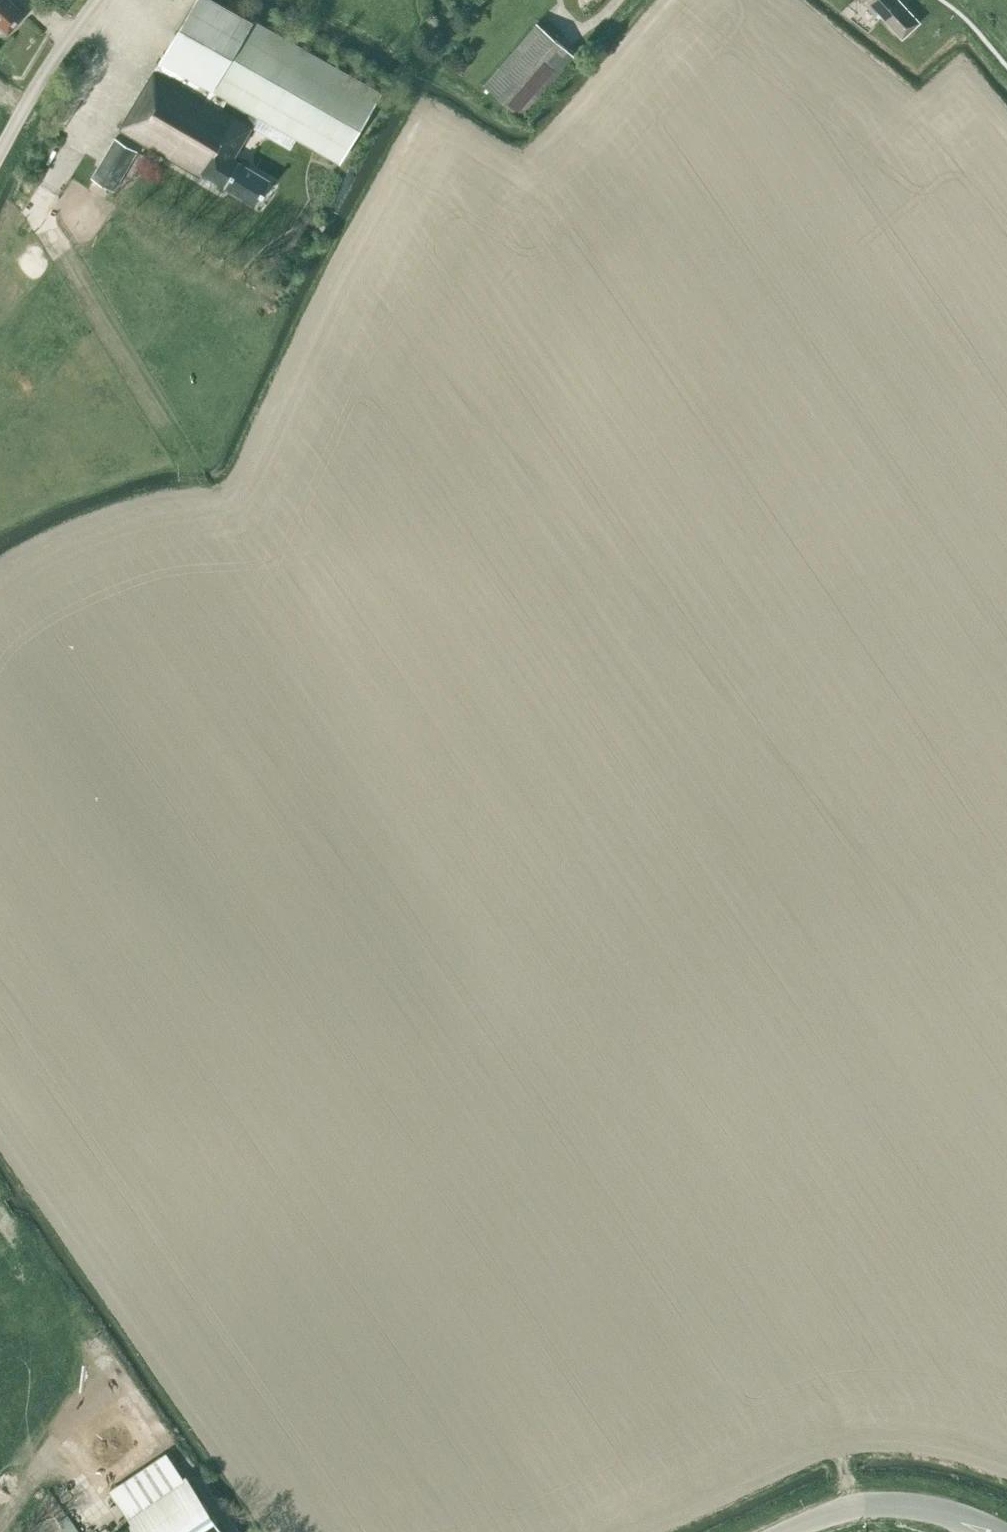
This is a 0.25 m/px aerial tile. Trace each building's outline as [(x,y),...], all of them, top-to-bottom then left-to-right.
[(7,33),(24,14),(9,0),(0,0),(0,26),(7,33)] [(219,0),(194,0),(120,129),(202,176),(204,173),(258,204),(272,178),(235,157),(252,127),(290,149),(298,135),(340,160),(380,90),(253,17),(252,19),(219,0)] [(899,0),(867,0),(869,2),(866,5),(872,12),(875,9),(902,37),(918,21),(899,0)] [(521,116),(573,55),(536,23),(484,84),(521,116)] [(115,191),(138,151),(117,139),(94,178),(115,191)] [(166,1452),(111,1488),(112,1495),(130,1523),(117,1531),(223,1531),(209,1511),(210,1511),(185,1474),(182,1476),(166,1452)]
